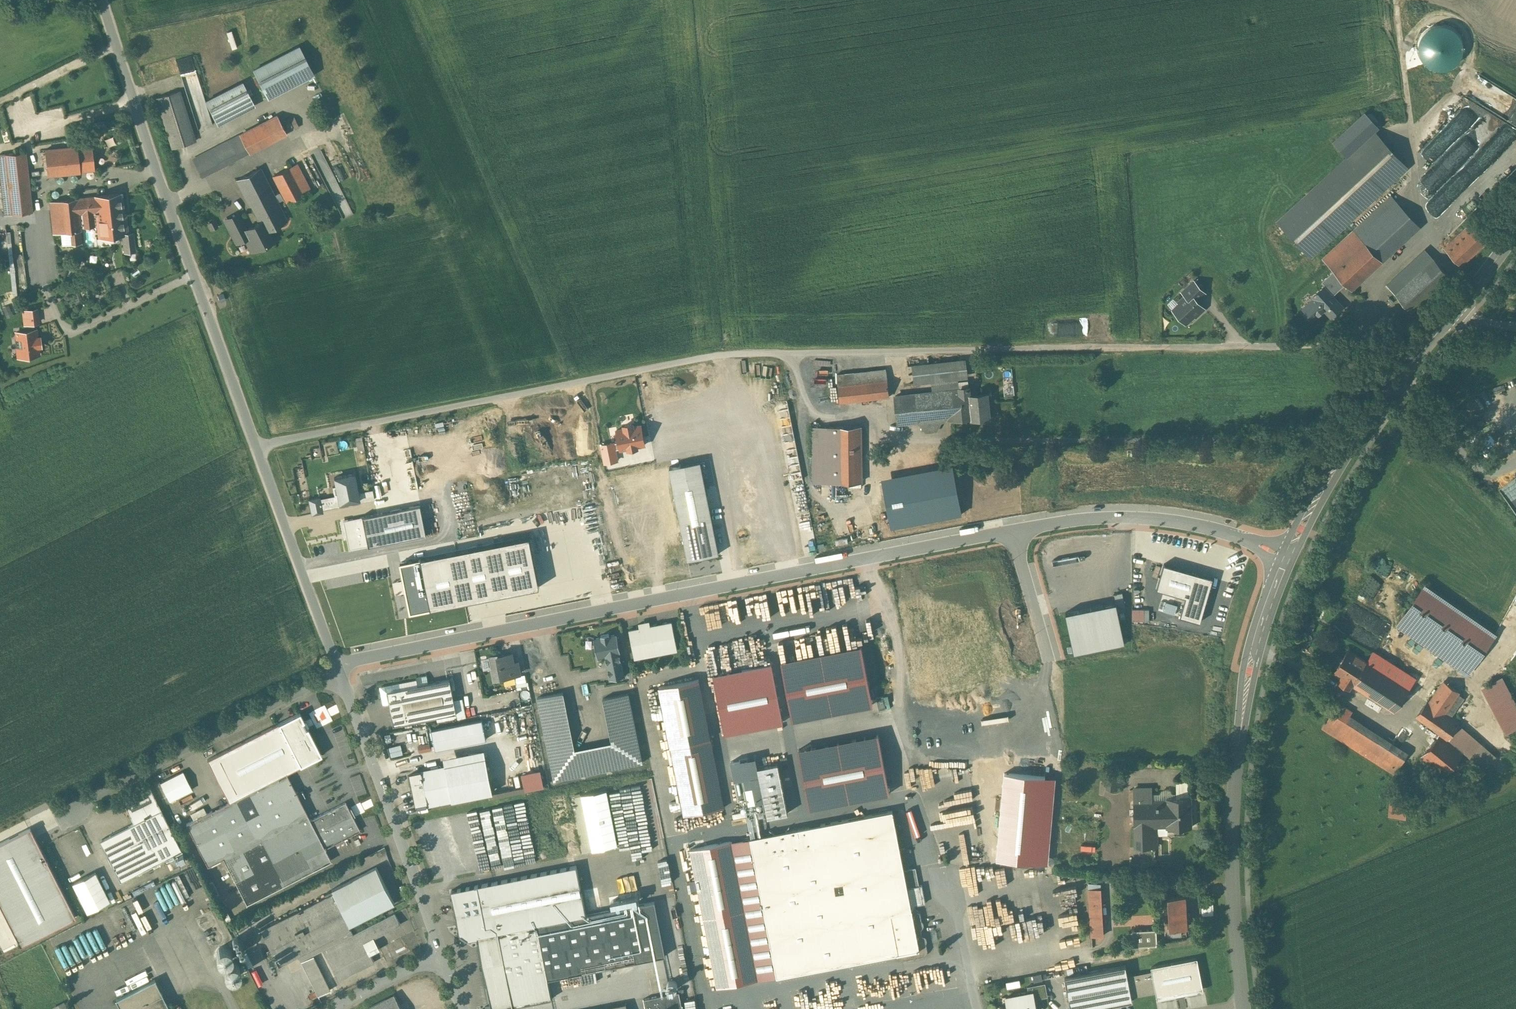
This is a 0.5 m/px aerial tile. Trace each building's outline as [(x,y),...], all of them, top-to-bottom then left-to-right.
[(298,47),(253,70),(267,97),(313,74),(298,47)] [(176,58),(184,89),(199,85),(191,54),(176,58)] [(1480,72),(1468,93),(1480,100),(1492,79),(1480,72)] [(242,82),(206,101),(217,123),(253,105),(242,82)] [(179,91),(156,98),(164,122),(163,122),(172,148),(195,140),(187,115),(179,91)] [(1333,141),(1347,157),(1375,131),(1380,127),(1365,111),(1333,141)] [(277,115),(239,134),(248,151),(249,153),(286,133),(277,115)] [(1347,157),(1277,221),(1310,256),(1407,166),(1375,131),(1347,157)] [(239,134),(193,159),(202,176),(248,151),(239,134)] [(77,147),(45,149),(47,177),(79,175),(79,172),(77,149),(77,147)] [(91,148),(77,149),(79,172),(93,171),(91,148)] [(25,151),(5,153),(11,215),(31,212),(25,151)] [(304,193),(290,166),(272,175),(286,202),(304,193)] [(260,168),(236,180),(249,206),(251,205),(273,194),(260,168)] [(279,193),(274,195),(277,202),(282,199),(279,193)] [(120,194),(94,197),(95,213),(79,215),(80,228),(97,227),(98,238),(126,235),(124,214),(122,215),(120,194)] [(273,194),(251,205),(259,222),(258,222),(263,232),(267,230),(286,220),(277,202),(274,195),(273,194)] [(1391,195),(1353,230),(1366,243),(1403,209),(1391,195)] [(94,197),(51,201),(54,233),(80,230),(80,228),(79,215),(95,213),(94,197)] [(1420,227),(1403,209),(1366,243),(1382,261),(1420,227)] [(258,222),(245,229),(237,213),(224,220),(236,243),(245,238),(250,249),(259,244),(260,246),(272,240),(267,230),(263,232),(258,222)] [(1469,224),(1444,248),(1460,266),(1486,243),(1469,224)] [(1353,230),(1322,258),(1333,270),(1343,281),(1351,290),(1382,261),(1366,243),(1353,230)] [(1425,248),(1386,284),(1411,311),(1450,276),(1425,248)] [(1333,270),(1322,281),(1325,285),(1331,292),(1343,281),(1333,270)] [(1190,293),(1196,300),(1205,292),(1194,281),(1185,289),(1190,293)] [(1323,286),(1312,296),(1314,298),(1303,308),(1313,320),(1324,309),(1331,317),(1342,306),(1330,293),(1331,292),(1325,285),(1324,286),(1323,286)] [(1180,303),(1173,309),(1186,322),(1203,307),(1196,300),(1190,293),(1187,296),(1186,294),(1178,301),(1180,303)] [(35,329),(16,332),(17,339),(15,339),(16,347),(19,347),(20,356),(38,354),(37,347),(38,346),(37,337),(36,337),(35,329)] [(964,359),(912,365),(914,383),(932,381),(958,378),(966,377),(964,359)] [(836,374),(837,384),(887,379),(886,369),(836,374)] [(958,378),(932,381),(933,392),(943,391),(959,389),(958,381),(958,378)] [(887,379),(837,384),(839,402),(889,396),(887,379)] [(969,395),(968,380),(958,381),(959,389),(943,391),(946,418),(956,416),(956,418),(958,419),(961,419),(963,418),(963,415),(970,414),(971,418),(990,417),(987,393),(969,395)] [(933,392),(895,396),(898,423),(946,418),(943,391),(933,392)] [(646,445),(642,424),(635,426),(634,423),(623,425),(624,428),(616,429),(620,450),(628,449),(628,450),(639,448),(639,446),(646,445)] [(836,426),(813,426),(813,482),(837,482),(836,426)] [(860,426),(836,426),(837,482),(861,482),(860,426)] [(605,463),(618,460),(615,442),(601,444),(605,463)] [(700,460),(669,466),(688,559),(718,553),(700,460)] [(951,466),(882,480),(891,527),(961,513),(951,466)] [(358,492),(354,473),(334,477),(336,486),(333,486),(334,495),(337,494),(339,503),(359,499),(358,492)] [(337,494),(334,495),(320,498),(322,509),(374,499),(372,489),(358,492),(359,499),(339,503),(337,494)] [(322,509),(320,498),(320,497),(309,499),(312,514),(323,512),(322,509)] [(346,538),(349,549),(426,534),(420,505),(348,519),(347,518),(339,520),(343,539),(346,538)] [(529,536),(422,557),(432,608),(539,586),(529,536)] [(1398,555),(1381,575),(1388,581),(1405,561),(1398,555)] [(411,612),(432,608),(422,557),(401,561),(411,612)] [(1212,577),(1164,563),(1157,587),(1186,596),(1180,616),(1200,621),(1212,577)] [(1426,585),(1398,624),(1468,672),(1495,633),(1426,585)] [(1115,602),(1117,611),(1126,609),(1122,591),(1114,593),(1115,602)] [(1115,602),(1066,612),(1074,653),(1124,643),(1117,611),(1115,602)] [(639,627),(628,629),(634,659),(677,650),(671,621),(650,625),(639,627)] [(1515,637),(1515,626),(1504,645),(1509,648),(1515,637)] [(601,636),(594,638),(597,657),(605,655),(607,664),(621,661),(620,652),(621,652),(617,633),(610,635),(609,633),(601,635),(601,636)] [(781,661),(792,720),(872,705),(861,646),(781,661)] [(1348,649),(1333,672),(1350,683),(1366,661),(1364,659),(1364,660),(1348,649)] [(1415,678),(1373,651),(1366,661),(1409,687),(1415,678)] [(511,652),(497,655),(501,676),(503,676),(520,673),(517,660),(513,661),(511,652)] [(497,655),(489,657),(494,680),(503,678),(503,676),(501,676),(497,655)] [(610,679),(624,676),(621,661),(607,664),(610,679)] [(1409,687),(1366,661),(1350,683),(1394,711),(1409,687)] [(525,674),(515,676),(516,683),(526,681),(525,674)] [(1501,677),(1481,687),(1505,733),(1510,730),(1515,727),(1515,705),(1501,677)] [(425,683),(417,685),(416,679),(380,686),(383,703),(389,702),(393,725),(456,712),(450,678),(425,683)] [(698,680),(659,687),(670,745),(710,738),(698,680)] [(1430,701),(1428,700),(1417,716),(1441,733),(1448,738),(1456,726),(1459,722),(1445,712),(1459,691),(1444,681),(1430,701)] [(628,693),(603,698),(611,742),(575,749),(563,692),(537,697),(548,752),(568,748),(578,754),(582,774),(609,769),(605,749),(610,748),(616,738),(637,734),(628,693)] [(883,696),(876,697),(879,710),(885,708),(883,696)] [(1351,712),(1337,703),(1321,727),(1335,736),(1348,715),(1351,712)] [(1393,744),(1348,715),(1335,736),(1394,774),(1404,758),(1390,748),(1393,744)] [(207,766),(226,803),(285,773),(320,755),(301,718),(207,766)] [(482,719),(431,729),(435,749),(486,739),(482,719)] [(1493,758),(1456,726),(1448,738),(1447,739),(1463,752),(1464,750),(1484,767),(1493,758)] [(1448,738),(1441,733),(1421,757),(1443,775),(1463,752),(1447,739),(1448,738)] [(609,769),(643,763),(637,734),(616,738),(610,748),(605,749),(609,769)] [(798,750),(810,808),(889,793),(877,734),(798,750)] [(710,738),(670,745),(684,815),(723,807),(710,738)] [(568,748),(548,752),(554,780),(582,774),(578,754),(568,748)] [(481,758),(457,762),(460,776),(448,779),(452,800),(488,793),(481,758)] [(457,762),(444,765),(444,767),(445,772),(447,772),(448,779),(460,776),(457,762)] [(444,767),(426,771),(427,772),(428,776),(445,772),(444,767)] [(183,770),(158,780),(166,800),(191,791),(183,770)] [(426,771),(422,772),(409,774),(416,807),(452,800),(448,779),(447,772),(445,772),(428,776),(427,772),(426,771)] [(540,772),(522,775),(525,790),(543,787),(540,772)] [(310,820),(285,773),(226,803),(186,824),(207,866),(222,858),(246,904),(330,861),(324,848),(310,820)] [(1107,773),(1105,787),(1116,788),(1118,775),(1107,773)] [(1004,774),(997,859),(1048,864),(1055,778),(1004,774)] [(759,775),(751,777),(753,786),(755,797),(763,795),(763,792),(759,775)] [(753,786),(746,787),(750,810),(757,808),(753,786)] [(149,788),(122,802),(133,823),(160,810),(149,788)] [(763,792),(768,817),(788,813),(783,788),(763,792)] [(1149,794),(1132,795),(1133,828),(1154,827),(1164,827),(1164,801),(1149,801),(1149,794)] [(1407,797),(1391,795),(1389,815),(1405,817),(1407,797)] [(1190,828),(1189,799),(1164,799),(1164,801),(1164,827),(1164,829),(1190,828)] [(345,802),(310,820),(324,848),(359,830),(345,802)] [(133,823),(99,841),(120,882),(168,857),(173,855),(181,851),(160,810),(133,823)] [(892,810),(750,838),(761,898),(774,966),(776,976),(897,953),(889,913),(911,909),(907,887),(904,870),(892,810)] [(1154,827),(1133,828),(1133,840),(1154,839),(1154,827)] [(20,945),(75,917),(30,828),(0,843),(0,905),(20,945)] [(630,886),(670,880),(667,858),(665,859),(662,838),(604,847),(607,869),(613,868),(614,879),(629,877),(630,886)] [(750,838),(730,841),(741,901),(754,899),(761,898),(750,838)] [(730,841),(690,849),(702,909),(741,901),(730,841)] [(181,851),(173,855),(177,863),(185,859),(181,851)] [(177,863),(173,855),(168,857),(173,868),(179,866),(177,863)] [(576,865),(450,890),(459,933),(461,934),(458,939),(464,943),(467,938),(468,940),(477,938),(477,936),(586,915),(576,865)] [(376,867),(331,890),(332,892),(260,929),(278,965),(350,928),(349,926),(394,903),(376,867)] [(915,868),(904,870),(907,887),(919,885),(915,868)] [(73,884),(87,912),(109,901),(95,873),(73,884)] [(1101,888),(1089,889),(1091,935),(1103,935),(1101,888)] [(1184,895),(1167,896),(1169,927),(1186,926),(1185,915),(1184,915),(1184,904),(1185,904),(1184,895)] [(761,898),(754,899),(741,901),(754,970),(774,966),(761,898)] [(1201,913),(1213,913),(1213,898),(1201,898),(1201,913)] [(654,901),(586,915),(477,936),(477,938),(491,1008),(498,1008),(522,1004),(518,985),(665,955),(654,901)] [(741,901),(702,909),(715,977),(754,970),(741,901)] [(911,909),(889,913),(897,953),(898,957),(903,960),(924,956),(928,951),(926,943),(921,940),(918,924),(922,919),(920,912),(915,908),(911,909)] [(242,973),(210,910),(195,918),(227,981),(242,973)] [(394,913),(359,931),(361,936),(364,942),(400,924),(394,913)] [(359,931),(329,946),(332,951),(361,936),(359,931)] [(361,936),(332,951),(339,965),(368,950),(364,942),(361,936)] [(329,946),(323,949),(325,955),(332,951),(329,946)] [(339,965),(333,969),(338,979),(374,961),(368,950),(339,965)] [(332,951),(325,955),(333,969),(339,965),(332,951)] [(330,990),(312,955),(300,961),(317,996),(330,990)] [(1197,958),(1151,966),(1152,970),(1156,991),(1157,999),(1203,991),(1197,958)] [(1064,977),(1070,1008),(1086,1008),(1132,1000),(1131,996),(1127,974),(1125,965),(1064,977)] [(754,970),(715,977),(717,987),(776,976),(774,966),(754,970)] [(1131,996),(1156,991),(1152,970),(1127,974),(1131,996)] [(115,999),(120,1008),(169,1008),(154,979),(115,999)] [(677,987),(677,985),(677,983),(675,981),(674,980),(672,980),(670,980),(668,981),(667,983),(666,985),(667,987),(668,989),(670,990),(672,990),(674,990),(676,989),(677,987)] [(1045,982),(1027,986),(1028,992),(1032,991),(1034,998),(1047,996),(1045,982)] [(643,998),(646,1008),(682,1008),(679,991),(643,998)] [(1005,996),(1008,1008),(1036,1008),(1034,998),(1032,991),(1028,992),(1005,996)] [(394,994),(368,1008),(401,1008),(394,994)] [(63,1000),(51,1006),(53,1008),(68,1008),(63,1000)]
